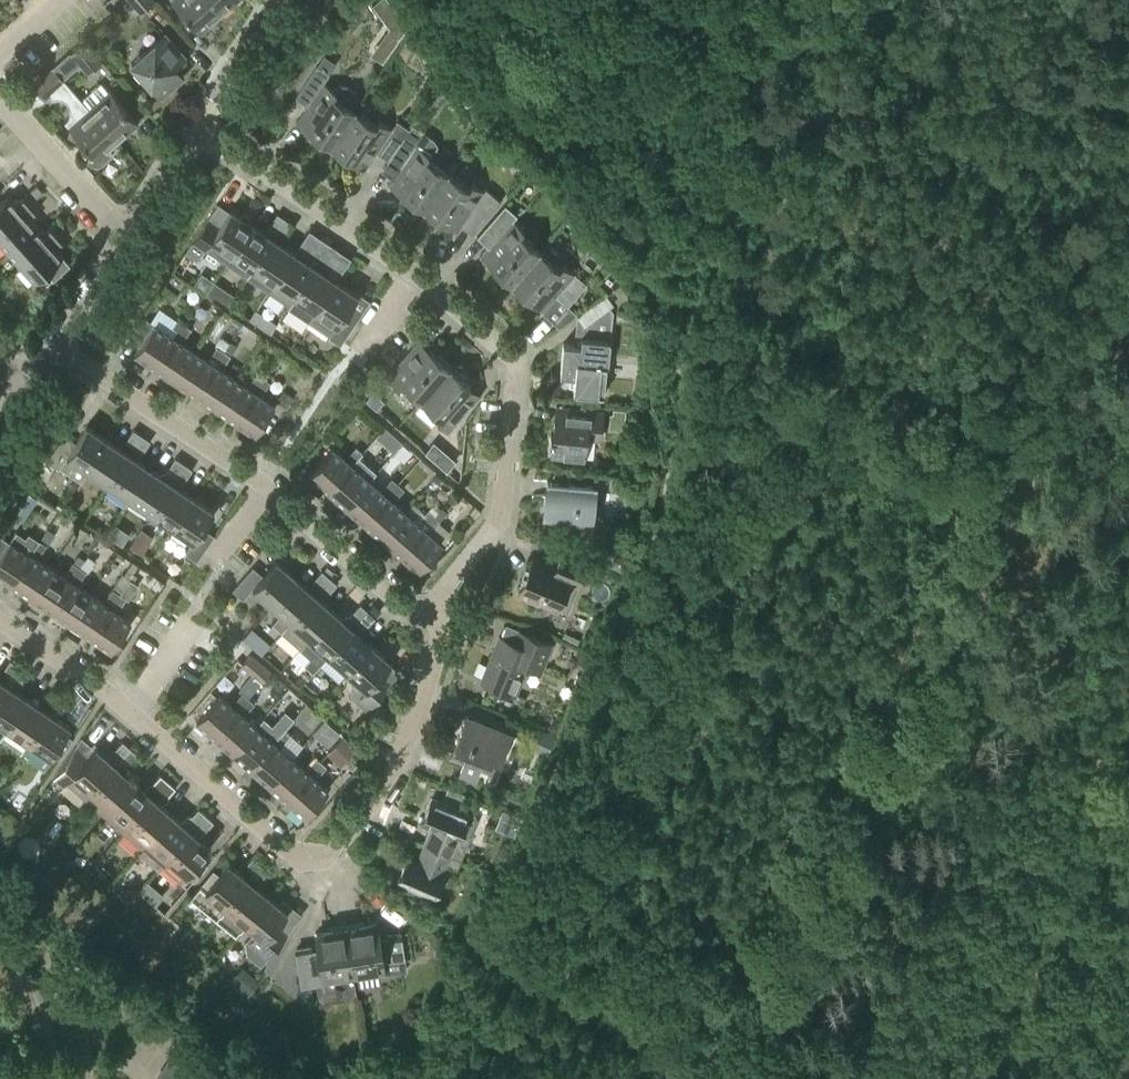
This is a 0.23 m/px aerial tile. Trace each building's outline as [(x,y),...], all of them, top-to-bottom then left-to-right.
[(154,0),(132,0),(142,11),(154,0)] [(210,0),(175,0),(201,30),(221,12),(210,0)] [(234,0),(210,0),(221,12),(234,0)] [(373,5),(390,28),(387,32),(399,40),(408,27),(387,0),(380,0),(373,5)] [(161,95),(184,74),(176,64),(186,55),(165,33),(132,62),(161,95)] [(88,71),(102,59),(83,38),(69,51),(88,71)] [(334,88),(324,82),(330,73),(318,65),(297,96),(308,104),(301,114),(314,123),(309,129),(332,145),(356,110),(353,107),(356,101),(357,95),(354,90),(346,85),(340,84),(336,87),(334,88)] [(119,139),(90,106),(53,66),(33,84),(45,97),(50,93),(52,98),(55,97),(58,97),(60,98),(63,99),(65,101),(67,103),(68,105),(69,107),(69,109),(69,111),(69,114),(68,117),(67,118),(65,120),(71,127),(68,134),(86,143),(92,150),(86,160),(91,163),(95,164),(97,164),(98,163),(101,162),(102,161),(104,160),(113,152),(108,148),(119,139)] [(119,139),(138,121),(109,88),(90,106),(119,139)] [(471,98),(464,93),(459,99),(467,104),(471,98)] [(256,115),(263,106),(252,99),(246,108),(256,115)] [(377,124),(356,110),(332,145),(354,160),(359,153),(365,158),(370,157),(372,154),(374,156),(378,151),(389,159),(410,128),(397,120),(392,127),(380,119),(377,124)] [(410,128),(389,159),(412,175),(401,191),(424,207),(448,171),(427,157),(433,147),(434,142),(431,136),(413,124),(410,128)] [(469,186),(448,171),(424,207),(447,222),(453,213),(473,232),(501,200),(486,187),(484,190),(472,182),(469,186)] [(36,186),(30,192),(35,198),(41,192),(36,186)] [(35,198),(30,192),(22,199),(18,199),(15,201),(8,194),(0,201),(0,229),(35,198)] [(36,224),(30,217),(32,215),(33,211),(41,204),(35,198),(0,229),(0,242),(7,249),(36,224)] [(511,282),(540,250),(520,232),(524,228),(513,218),(517,214),(505,203),(478,235),(499,255),(491,264),(511,282)] [(227,260),(252,223),(231,208),(220,224),(209,217),(186,251),(198,258),(206,246),(227,260)] [(278,230),(285,219),(277,213),(269,224),(278,230)] [(286,236),(294,224),(285,219),(278,230),(286,236)] [(20,264),(62,227),(56,221),(48,227),(44,228),(41,230),(36,224),(7,249),(20,264)] [(227,260),(248,274),(273,237),(252,223),(227,260)] [(53,277),(70,262),(57,247),(59,245),(60,241),(68,234),(62,227),(20,264),(34,280),(46,269),(53,277)] [(273,237),(248,274),(269,288),(294,251),(273,237)] [(320,258),(330,243),(322,237),(307,259),(294,251),(269,288),(289,302),(295,295),(315,265),(320,258)] [(330,243),(320,258),(328,263),(338,248),(330,243)] [(559,266),(540,250),(511,282),(531,300),(545,285),(567,304),(586,283),(562,262),(559,266)] [(336,279),(315,265),(295,295),(289,302),(288,305),(309,319),(336,279)] [(205,292),(213,280),(201,272),(193,284),(205,292)] [(340,343),(358,317),(347,310),(358,294),(336,279),(309,319),(330,333),(329,335),(340,343)] [(609,339),(612,312),(608,307),(584,325),(582,343),(563,341),(560,372),(575,373),(573,388),(602,391),(605,361),(604,361),(606,338),(609,339)] [(177,334),(184,324),(177,319),(170,329),(177,334)] [(156,364),(175,336),(155,322),(136,350),(156,364)] [(184,338),(190,328),(184,324),(177,334),(184,338)] [(176,378),(195,349),(175,336),(156,364),(176,378)] [(217,360),(223,350),(216,346),(210,356),(217,360)] [(450,367),(429,348),(416,363),(405,353),(386,374),(398,386),(402,381),(422,398),(450,367)] [(196,391),(215,363),(195,349),(176,378),(196,391)] [(224,365),(230,355),(223,350),(217,360),(224,365)] [(215,404),(234,376),(215,363),(196,391),(215,404)] [(449,430),(468,409),(477,399),(466,389),(470,385),(450,367),(422,398),(441,416),(437,420),(449,430)] [(270,381),(273,376),(267,371),(263,377),(256,386),(263,391),(270,381)] [(256,386),(263,377),(256,373),(250,382),(256,386)] [(235,418),(254,389),(234,376),(215,404),(235,418)] [(256,431),(275,403),(254,389),(235,418),(256,431)] [(286,408),(294,396),(283,389),(275,401),(286,408)] [(376,408),(383,400),(373,391),(366,399),(376,408)] [(599,437),(602,410),(564,406),(562,418),(553,417),(550,453),(584,457),(586,435),(599,437)] [(624,431),(626,410),(613,408),(612,413),(609,413),(608,429),(624,431)] [(89,468),(108,438),(87,424),(76,440),(65,433),(48,459),(59,467),(68,454),(89,468)] [(384,426),(375,435),(384,444),(393,434),(384,426)] [(133,446),(141,434),(133,429),(125,441),(133,446)] [(142,452),(150,440),(141,434),(133,446),(142,452)] [(110,483),(129,452),(108,438),(89,468),(110,483)] [(328,488),(351,462),(333,446),(310,472),(328,488)] [(354,460),(361,451),(356,446),(348,455),(354,460)] [(131,497),(150,467),(129,452),(110,483),(131,497)] [(444,453),(436,462),(446,471),(455,461),(445,452),(444,453)] [(175,474),(183,462),(175,457),(168,469),(161,471),(160,473),(150,467),(131,497),(152,511),(171,481),(175,474)] [(183,462),(175,474),(184,480),(192,469),(183,462)] [(346,504),(369,478),(351,462),(328,488),(346,504)] [(364,520),(387,494),(369,478),(346,504),(364,520)] [(389,491),(397,483),(392,478),(384,487),(389,491)] [(591,518),(595,485),(546,479),(542,513),(591,518)] [(192,495),(171,481),(152,511),(173,525),(192,495)] [(396,497),(404,489),(397,483),(389,491),(396,497)] [(26,492),(18,503),(29,510),(37,499),(26,492)] [(382,536),(405,510),(387,494),(364,520),(382,536)] [(196,558),(212,533),(202,526),(214,510),(192,495),(173,525),(193,539),(185,551),(196,558)] [(62,505),(65,500),(60,496),(56,501),(62,505)] [(434,502),(428,509),(433,514),(440,507),(434,502)] [(440,507),(433,514),(440,520),(446,513),(440,507)] [(425,523),(433,514),(428,509),(420,518),(425,523)] [(400,552),(423,526),(405,510),(382,536),(400,552)] [(432,529),(440,520),(433,514),(425,523),(432,529)] [(418,568),(441,542),(423,526),(400,552),(418,568)] [(33,550),(40,540),(40,539),(29,532),(25,537),(16,531),(0,554),(0,574),(12,581),(32,552),(33,550)] [(147,545),(136,538),(131,546),(142,553),(147,545)] [(40,554),(46,544),(40,540),(33,550),(40,554)] [(565,610),(586,561),(561,551),(555,566),(531,556),(517,590),(565,610)] [(31,595),(51,565),(32,552),(12,581),(31,595)] [(613,559),(610,565),(622,570),(628,558),(622,556),(613,559)] [(295,576),(276,559),(263,574),(254,565),(232,589),(242,597),(252,586),(272,603),(295,576)] [(119,593),(138,565),(132,561),(124,573),(123,573),(112,589),(106,598),(112,603),(119,593)] [(73,576),(79,566),(73,562),(66,572),(73,576)] [(51,608),(71,579),(51,565),(31,595),(51,608)] [(80,581),(86,571),(79,566),(73,576),(80,581)] [(320,586),(329,576),(322,570),(313,580),(320,586)] [(280,631),(314,592),(295,576),(272,603),(282,612),(272,624),(280,631)] [(322,600),(337,584),(329,576),(320,586),(320,587),(315,593),(314,592),(280,631),(300,649),(310,637),(309,636),(333,609),(322,600)] [(71,621),(91,592),(71,579),(51,608),(71,621)] [(90,635),(110,605),(91,592),(71,621),(90,635)] [(119,607),(126,598),(119,593),(112,603),(119,607)] [(357,620),(366,610),(360,604),(351,614),(357,620)] [(111,649),(131,619),(110,605),(90,635),(111,649)] [(328,653),(352,626),(333,609),(309,636),(310,637),(328,653)] [(366,627),(375,617),(366,610),(357,620),(366,627)] [(347,670),(371,643),(352,626),(328,653),(347,670)] [(543,659),(550,642),(525,631),(520,644),(498,634),(480,678),(513,692),(529,653),(543,659)] [(366,707),(387,684),(377,675),(390,660),(371,643),(347,670),(356,679),(351,685),(351,694),(366,707)] [(576,653),(581,663),(585,666),(590,654),(578,648),(576,653)] [(262,683),(272,672),(252,654),(242,664),(262,683)] [(10,659),(4,668),(5,672),(11,676),(18,664),(10,659)] [(22,678),(27,670),(18,664),(11,676),(7,682),(0,692),(0,722),(7,727),(28,696),(16,688),(18,686),(18,681),(19,682),(22,678)] [(53,704),(60,692),(52,687),(46,695),(47,700),(53,704)] [(59,708),(63,707),(69,698),(60,692),(53,704),(59,708)] [(240,706),(248,697),(242,692),(234,701),(240,706)] [(215,735),(237,709),(219,693),(196,718),(215,735)] [(28,741),(49,710),(28,696),(7,727),(0,738),(21,752),(28,741)] [(247,712),(254,703),(248,697),(240,706),(247,712)] [(232,751),(255,725),(237,709),(215,735),(232,751)] [(49,755),(70,724),(49,710),(28,741),(49,755)] [(458,738),(451,754),(464,759),(459,772),(476,779),(483,761),(492,765),(496,754),(498,755),(508,730),(466,712),(456,737),(458,738)] [(250,766),(273,741),(255,725),(232,751),(250,766)] [(291,734),(285,729),(284,728),(276,737),(283,744),(291,734)] [(328,755),(340,765),(354,749),(343,739),(328,755)] [(121,757),(130,747),(122,740),(116,747),(116,753),(109,754),(107,756),(95,746),(87,756),(75,746),(54,778),(63,786),(67,782),(85,797),(115,763),(121,757)] [(268,782),(290,757),(273,741),(250,766),(268,782)] [(129,764),(138,754),(130,747),(121,757),(129,764)] [(312,769),(320,760),(314,755),(306,764),(312,769)] [(286,798),(308,773),(290,757),(268,782),(286,798)] [(319,775),(326,766),(320,760),(312,769),(319,775)] [(134,780),(115,763),(85,797),(104,814),(134,780)] [(123,830),(168,780),(160,773),(153,781),(149,781),(143,788),(134,780),(104,814),(123,830)] [(304,814),(327,789),(308,773),(286,798),(304,814)] [(142,847),(172,814),(161,804),(163,802),(163,795),(169,795),(176,787),(168,780),(123,830),(141,846),(142,847)] [(463,792),(449,786),(444,799),(458,804),(463,792)] [(460,859),(471,833),(469,833),(476,817),(467,813),(431,797),(420,822),(429,825),(421,843),(460,859)] [(161,863),(191,830),(197,824),(206,814),(198,807),(191,814),(191,816),(185,817),(181,822),(172,814),(142,847),(141,846),(138,850),(158,867),(161,864),(161,863)] [(203,829),(207,828),(213,821),(206,814),(197,824),(203,829)] [(193,880),(207,864),(200,858),(210,847),(191,830),(161,863),(161,864),(180,881),(186,874),(193,880)] [(48,833),(44,838),(49,842),(53,836),(48,833)] [(449,883),(460,859),(421,843),(414,859),(406,856),(396,881),(432,896),(439,879),(449,883)] [(253,872),(262,861),(254,855),(247,863),(248,867),(253,872)] [(259,877),(263,876),(270,868),(262,861),(253,872),(259,877)] [(248,879),(227,862),(218,873),(213,869),(190,896),(216,917),(248,879)] [(244,922),(267,895),(248,879),(216,917),(235,933),(244,922)] [(118,892),(127,900),(134,892),(136,890),(133,887),(129,887),(122,888),(118,892)] [(261,962),(264,958),(286,931),(276,923),(287,911),(267,895),(244,922),(254,931),(246,941),(247,951),(261,962)] [(382,971),(380,959),(401,956),(398,933),(385,934),(386,938),(377,939),(375,922),(344,927),(351,975),(382,971)] [(300,982),(351,975),(344,927),(314,931),(317,950),(310,951),(309,945),(295,947),(300,982)] [(217,953),(211,948),(205,954),(211,959),(217,953)] [(245,969),(235,981),(241,986),(251,974),(245,969)] [(241,986),(249,993),(259,981),(251,974),(241,986)] [(195,1066),(174,1052),(156,1078),(157,1078),(186,1078),(195,1066)]
